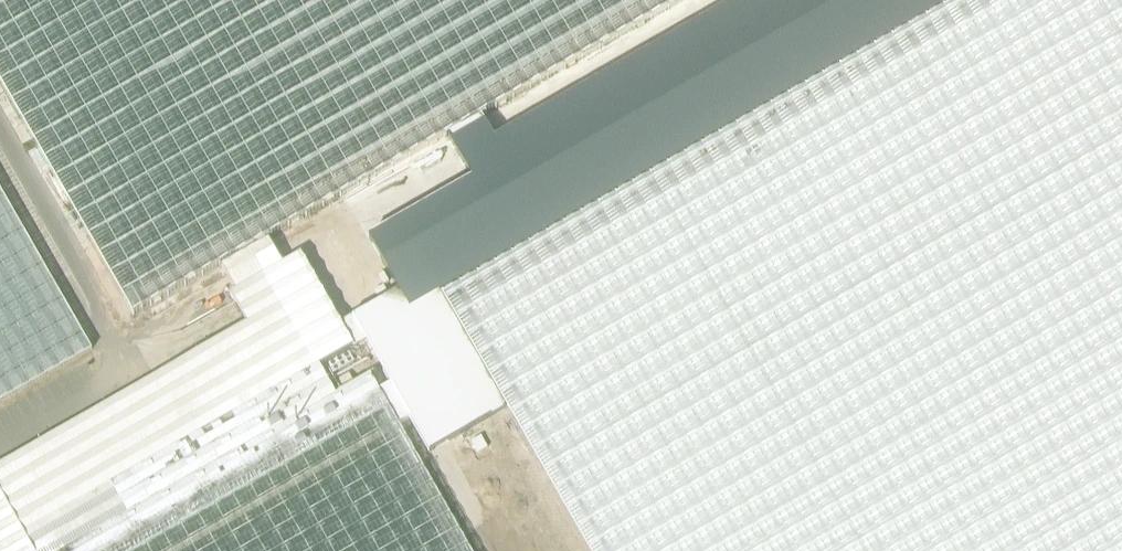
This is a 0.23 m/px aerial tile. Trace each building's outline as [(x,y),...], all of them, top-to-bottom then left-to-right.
[(134,316),(221,266),(265,241),(687,0),(0,0),(0,83),(134,316)] [(369,239),(399,292),(411,313),(441,296),(956,0),(785,0),(500,163),(488,141),(460,157),(472,180),(369,239)] [(411,313),(552,550),(1121,550),(1121,0),(956,0),(411,313)] [(92,351),(0,190),(0,403),(92,351)] [(371,376),(336,396),(319,366),(353,346),(300,253),(279,265),(277,263),(265,241),(221,266),(235,290),(230,293),(247,324),(0,465),(0,550),(470,550),(371,376)]
